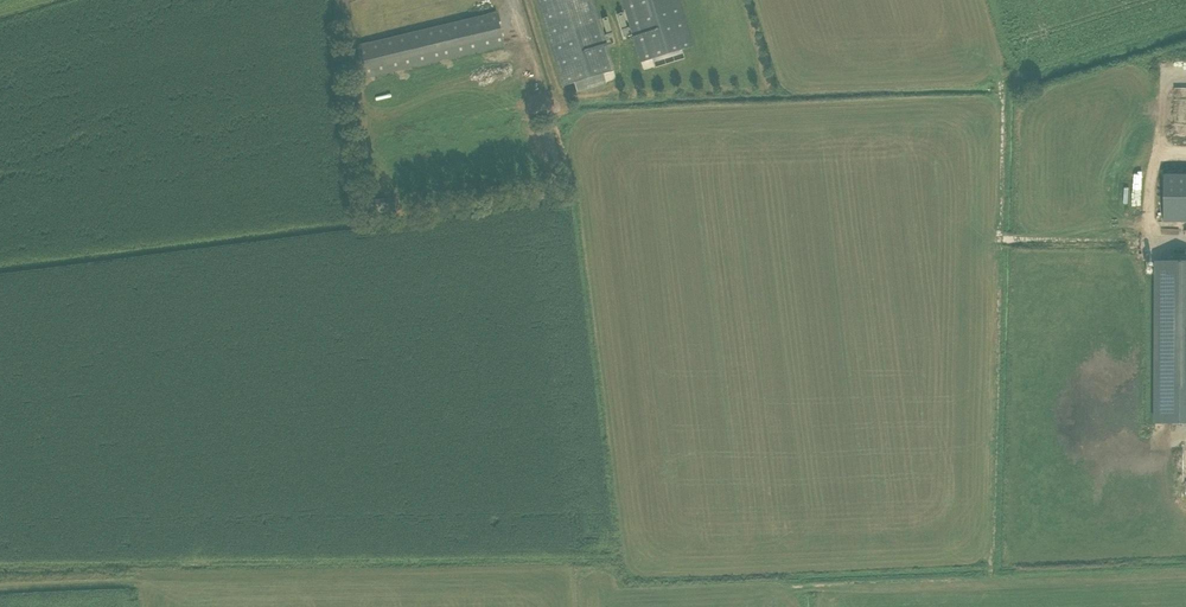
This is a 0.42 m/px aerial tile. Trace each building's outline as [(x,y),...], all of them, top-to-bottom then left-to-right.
[(562,86),(574,83),(603,74),(614,70),(607,47),(604,38),(607,37),(608,39),(613,37),(607,17),(602,18),(606,34),(603,35),(598,19),(592,0),(536,0),(562,86)] [(625,11),(630,27),(627,28),(622,13),(617,14),(624,36),(629,35),(628,30),(631,29),(634,39),(638,51),(641,62),(652,59),(655,68),(684,59),(681,50),(692,46),(678,0),(622,0),(625,11)] [(357,46),(365,78),(503,43),(495,11),(357,46)] [(1164,222),(1185,222),(1185,175),(1164,175),(1164,222)] [(1156,262),(1155,423),(1185,424),(1185,262),(1156,262)]
